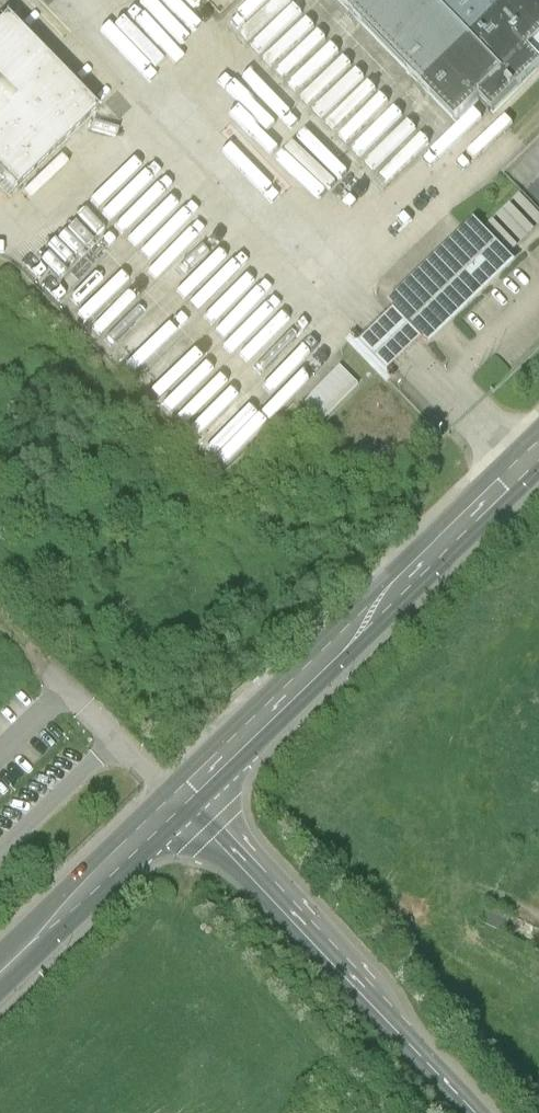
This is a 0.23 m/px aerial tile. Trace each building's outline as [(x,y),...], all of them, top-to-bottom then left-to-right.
[(220,15),(236,0),(205,0),(220,15)] [(457,123),(480,100),(494,114),(538,70),(538,0),(338,0),(457,123)] [(6,18),(0,24),(0,176),(15,191),(97,112),(6,18)] [(354,120),(377,97),(369,88),(345,111),(354,120)] [(347,345),(388,389),(394,384),(389,378),(389,374),(422,342),(426,343),(431,348),(517,264),(507,255),(538,225),(538,215),(520,195),(484,230),(475,221),(389,305),(394,309),(394,313),(361,345),(357,345),(353,340),(347,345)] [(359,385),(341,367),(304,403),(322,421),(359,385)]
